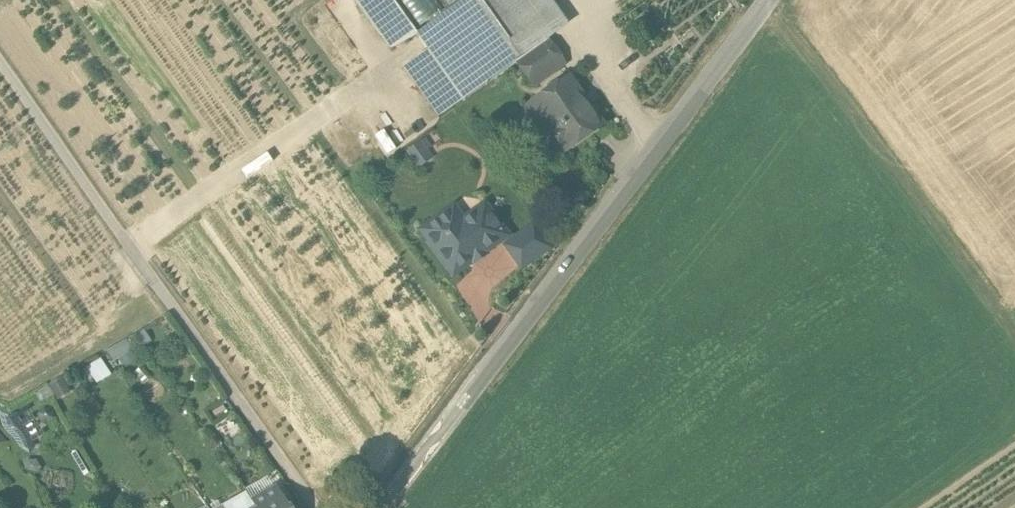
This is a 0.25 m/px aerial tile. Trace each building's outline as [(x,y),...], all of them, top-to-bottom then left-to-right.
[(412,35),(459,101),(515,62),(544,41),(548,38),(521,0),(462,0),(412,35)] [(544,41),(515,62),(531,86),(561,65),(544,41)] [(597,126),(565,81),(537,101),(549,117),(537,126),(558,154),(597,126)] [(424,138),(407,149),(419,167),(436,155),(424,138)] [(423,232),(453,274),(505,236),(484,207),(461,223),(451,222),(447,214),(423,232)] [(532,228),(505,248),(522,271),(549,251),(532,228)] [(114,359),(131,348),(125,339),(108,350),(114,359)] [(103,357),(87,364),(95,382),(111,375),(103,357)] [(62,376),(49,383),(58,398),(70,391),(62,376)] [(223,406),(212,412),(215,417),(226,410),(223,406)] [(13,459),(34,450),(18,412),(0,420),(0,429),(13,459)] [(253,502),(256,507),(290,507),(286,501),(283,502),(275,489),(253,502)]
